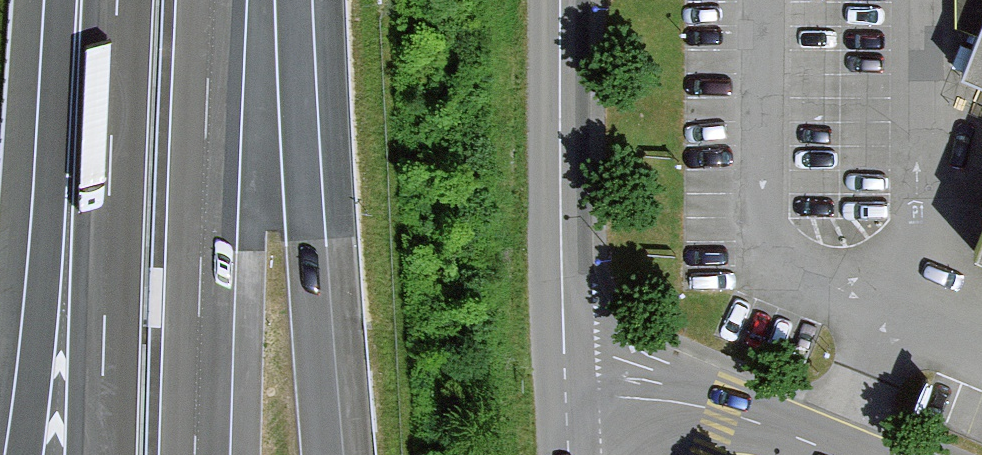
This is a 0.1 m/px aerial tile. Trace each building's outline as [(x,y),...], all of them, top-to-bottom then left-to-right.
[(978,33),(965,65),(981,72),(981,24),(978,33)]
